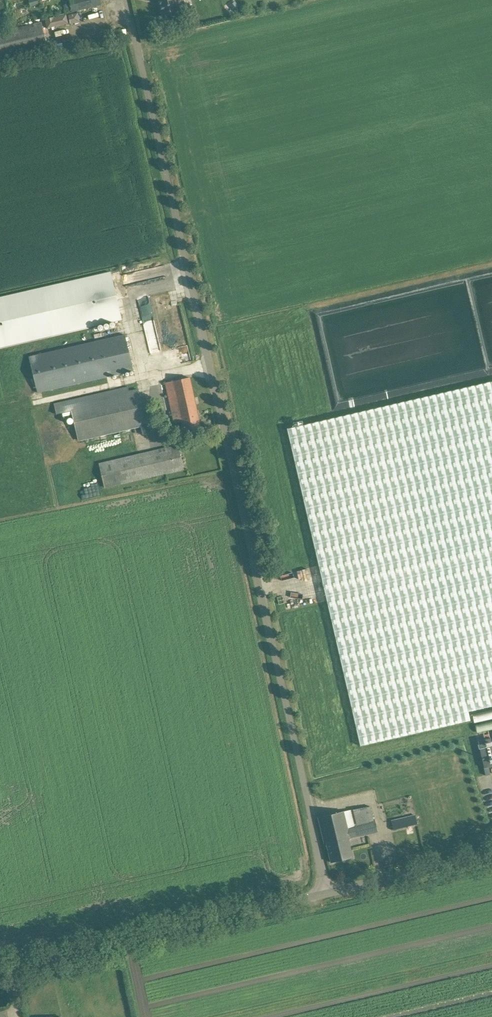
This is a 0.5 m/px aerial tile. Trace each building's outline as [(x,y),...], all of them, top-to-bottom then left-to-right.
[(72,11),(102,4),(101,0),(70,0),(72,11)] [(163,18),(180,14),(176,0),(159,0),(163,18)] [(77,12),(68,14),(71,23),(79,21),(77,12)] [(66,14),(46,19),(48,27),(68,22),(66,14)] [(36,24),(0,33),(0,58),(48,47),(42,23),(36,24)] [(0,298),(0,347),(122,319),(111,272),(43,288),(0,298)] [(152,305),(141,307),(146,339),(157,337),(152,305)] [(125,335),(116,337),(29,358),(38,393),(134,370),(125,335)] [(181,422),(184,434),(202,430),(190,377),(166,383),(174,423),(181,422)] [(287,429),(363,744),(470,719),(468,712),(491,706),(491,382),(287,429)] [(138,389),(129,391),(128,386),(54,403),(56,415),(62,413),(64,418),(73,416),(79,440),(137,426),(141,425),(143,435),(149,434),(147,424),(138,389)] [(178,445),(168,447),(100,464),(106,487),(184,469),(178,445)] [(478,741),(484,768),(486,775),(490,774),(489,767),(491,766),(491,743),(491,738),(478,741)] [(370,805),(328,815),(319,817),(325,843),(327,843),(331,862),(353,857),(348,838),(378,831),(375,820),(374,820),(370,805)] [(416,816),(392,822),(394,830),(418,824),(416,816)]
